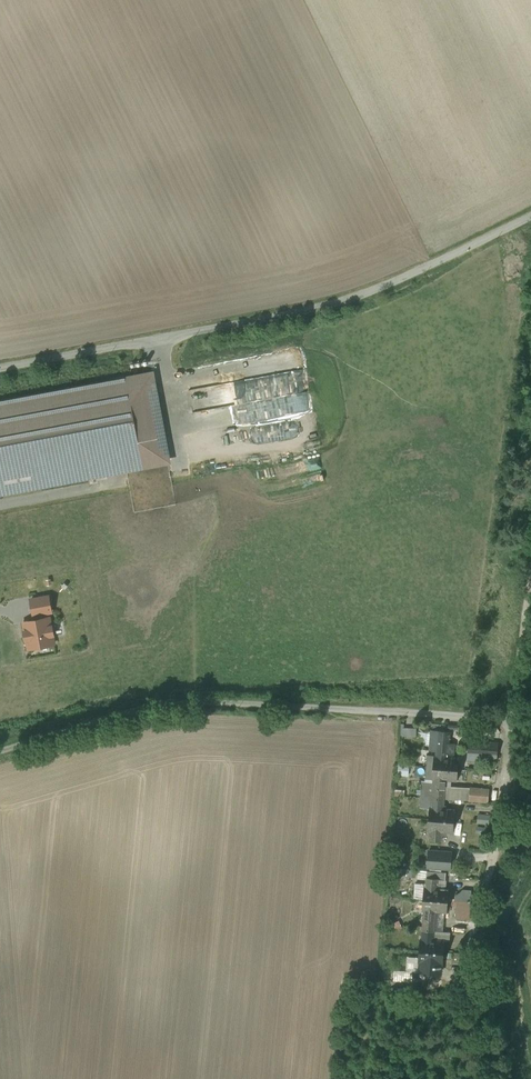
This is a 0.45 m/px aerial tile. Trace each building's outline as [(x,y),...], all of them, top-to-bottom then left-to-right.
[(298,372),(194,386),(197,407),(297,394),(295,380),(299,379),(298,372)] [(0,403),(0,493),(168,461),(151,374),(0,403)] [(24,621),(29,648),(54,643),(49,617),(24,621)] [(449,731),(432,730),(431,740),(449,742),(449,731)] [(449,742),(431,740),(431,750),(436,750),(436,755),(427,754),(425,778),(434,778),(433,798),(444,799),(446,779),(457,780),(459,757),(448,756),(449,742)] [(492,742),(470,740),(469,748),(473,748),(473,754),(491,755),(492,742)] [(489,788),(471,787),(470,800),(488,801),(489,788)] [(444,799),(433,798),(432,807),(430,807),(429,830),(430,830),(430,839),(441,840),(442,831),(453,832),(455,809),(444,808),(444,799)] [(452,851),(429,850),(427,867),(450,868),(452,851)] [(446,872),(427,870),(427,877),(438,878),(438,887),(445,888),(446,872)] [(445,888),(438,887),(438,878),(427,877),(426,883),(426,886),(424,886),(423,898),(422,909),(424,909),(423,929),(434,930),(436,910),(447,911),(449,888),(445,888)] [(426,883),(416,882),(414,897),(423,898),(424,886),(426,886),(426,883)] [(469,902),(457,901),(456,917),(466,918),(466,909),(468,909),(469,902)] [(434,930),(423,929),(422,938),(420,938),(419,961),(420,961),(420,971),(431,972),(432,962),(443,963),(445,940),(434,939),(434,930)]
